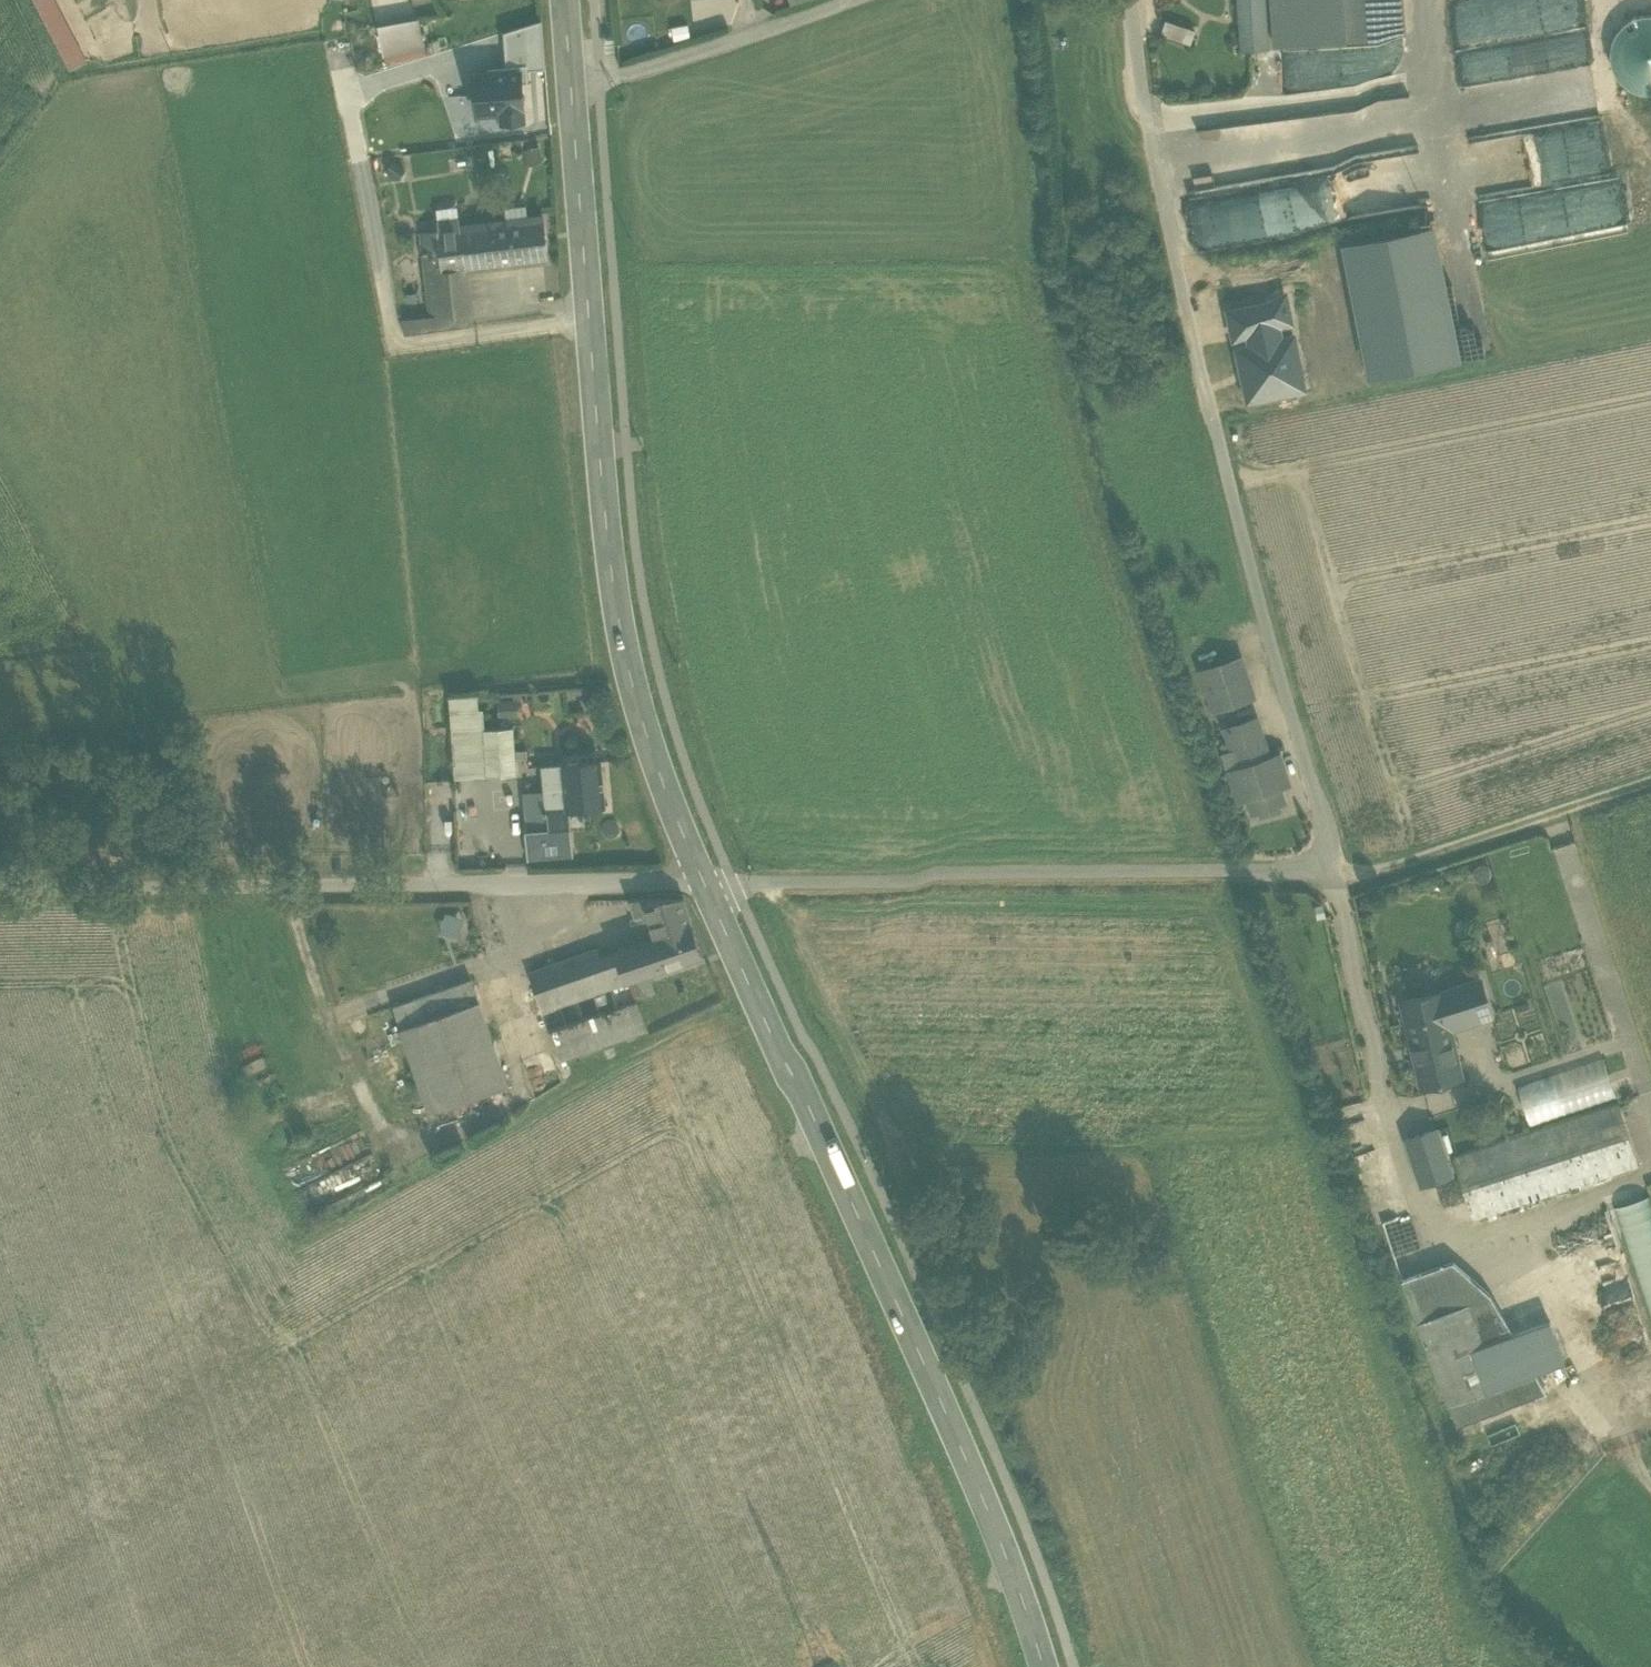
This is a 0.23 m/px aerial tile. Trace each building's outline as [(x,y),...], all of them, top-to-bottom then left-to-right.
[(66,61),(83,52),(56,0),(35,0),(66,61)] [(1252,40),(1278,39),(1275,0),(1249,0),(1252,40)] [(1302,37),(1328,35),(1326,0),(1299,0),(1302,37)] [(1328,35),(1343,34),(1341,0),(1326,0),(1328,35)] [(1343,34),(1371,32),(1368,0),(1341,0),(1343,34)] [(1371,32),(1403,30),(1401,0),(1368,0),(1371,32)] [(420,10),(380,17),(385,48),(426,40),(420,10)] [(514,62),(552,54),(544,13),(506,21),(514,62)] [(1187,20),(1169,13),(1164,26),(1182,33),(1187,20)] [(1637,15),(1632,17),(1628,19),(1625,21),(1622,24),(1619,27),(1616,32),(1613,36),(1611,41),(1610,45),(1610,48),(1609,53),(1610,57),(1610,60),(1611,65),(1613,70),(1616,75),(1621,81),(1626,85),(1630,88),(1634,90),(1639,92),(1644,92),(1650,93),(1650,14),(1648,13),(1642,14),(1637,15)] [(1196,22),(1187,20),(1182,33),(1191,36),(1196,22)] [(1511,77),(1509,42),(1450,45),(1452,80),(1511,77)] [(531,77),(481,84),(484,109),(535,102),(531,77)] [(1227,139),(1236,138),(1235,120),(1201,122),(1203,158),(1228,156),(1227,139)] [(1505,139),(1514,186),(1612,169),(1603,121),(1505,139)] [(545,210),(481,218),(485,259),(550,252),(545,210)] [(481,218),(424,225),(433,308),(469,303),(472,303),(467,261),(485,259),(481,218)] [(1468,359),(1444,223),(1347,239),(1371,376),(1468,359)] [(471,316),(469,303),(433,308),(405,312),(406,324),(471,316)] [(1240,657),(1202,670),(1215,707),(1252,695),(1240,657)] [(460,767),(489,765),(486,719),(485,702),(477,703),(476,688),(455,689),(460,767)] [(1272,768),(1255,717),(1226,727),(1234,750),(1225,753),(1240,798),(1249,795),(1254,810),(1260,808),(1261,812),(1278,806),(1277,802),(1283,800),(1278,785),(1287,782),(1281,765),(1272,768)] [(514,718),(486,719),(489,765),(489,767),(517,765),(514,718)] [(601,752),(545,757),(549,801),(570,799),(605,796),(601,752)] [(570,799),(549,801),(550,820),(572,818),(570,799)] [(550,820),(527,821),(529,849),(574,846),(572,818),(550,820)] [(685,889),(642,890),(648,907),(655,928),(693,915),(685,889)] [(648,907),(642,890),(628,890),(634,908),(648,907)] [(655,928),(650,930),(662,961),(704,946),(693,915),(655,928)] [(650,930),(600,946),(597,936),(530,960),(544,1002),(662,961),(650,930)] [(473,970),(395,997),(402,1018),(481,991),(473,970)] [(1465,983),(1438,992),(1444,1010),(1447,1009),(1452,1026),(1477,1018),(1476,1011),(1474,1011),(1465,983)] [(481,991),(402,1018),(431,1103),(510,1075),(481,991)] [(638,991),(551,1022),(561,1051),(650,1020),(638,991)] [(1438,992),(1405,1002),(1432,1085),(1468,1074),(1452,1026),(1447,1009),(1444,1010),(1438,992)] [(1518,1082),(1531,1122),(1619,1094),(1606,1054),(1518,1082)] [(1454,1152),(1473,1214),(1478,1215),(1509,1205),(1507,1205),(1617,1171),(1612,1154),(1580,1151),(1583,1127),(1584,1129),(1592,1126),(1598,1127),(1617,1121),(1619,1105),(1604,1110),(1590,1108),(1589,1121),(1576,1125),(1574,1125),(1550,1132),(1531,1130),(1525,1132),(1521,1132),(1454,1152)] [(1435,1126),(1407,1135),(1416,1165),(1445,1155),(1435,1126)] [(1650,1194),(1615,1206),(1650,1314),(1650,1196),(1650,1194)] [(1489,1292),(1453,1260),(1402,1278),(1448,1403),(1449,1403),(1457,1423),(1545,1390),(1533,1370),(1565,1357),(1549,1316),(1510,1330),(1489,1292)]
